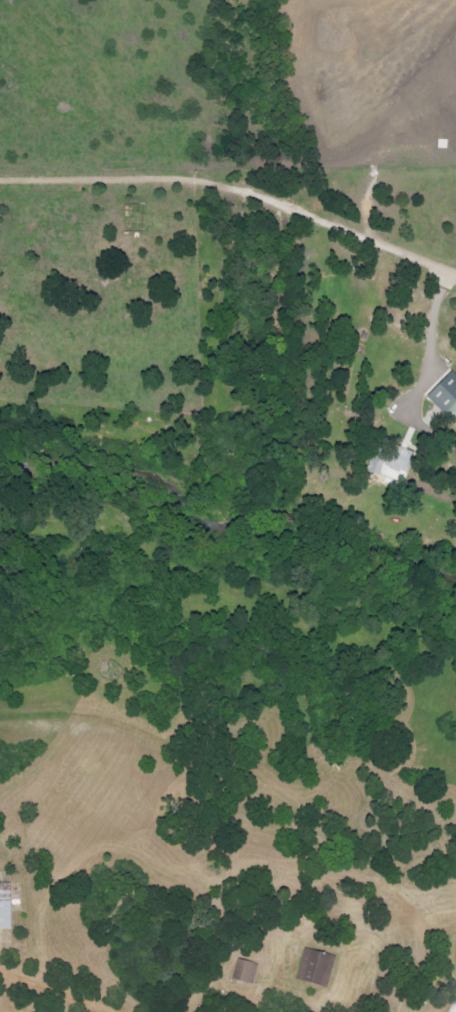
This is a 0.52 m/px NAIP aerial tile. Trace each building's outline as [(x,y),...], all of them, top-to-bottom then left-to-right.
[(452,376),(433,394),(455,419),(455,380),(452,376)] [(406,484),(418,453),(399,446),(396,456),(381,450),(373,472),(406,484)] [(14,929),(14,883),(0,884),(0,929),(14,929)] [(301,981),(331,986),(336,955),(306,950),(301,981)] [(256,964),(241,959),(235,979),(250,984),(256,964)]
